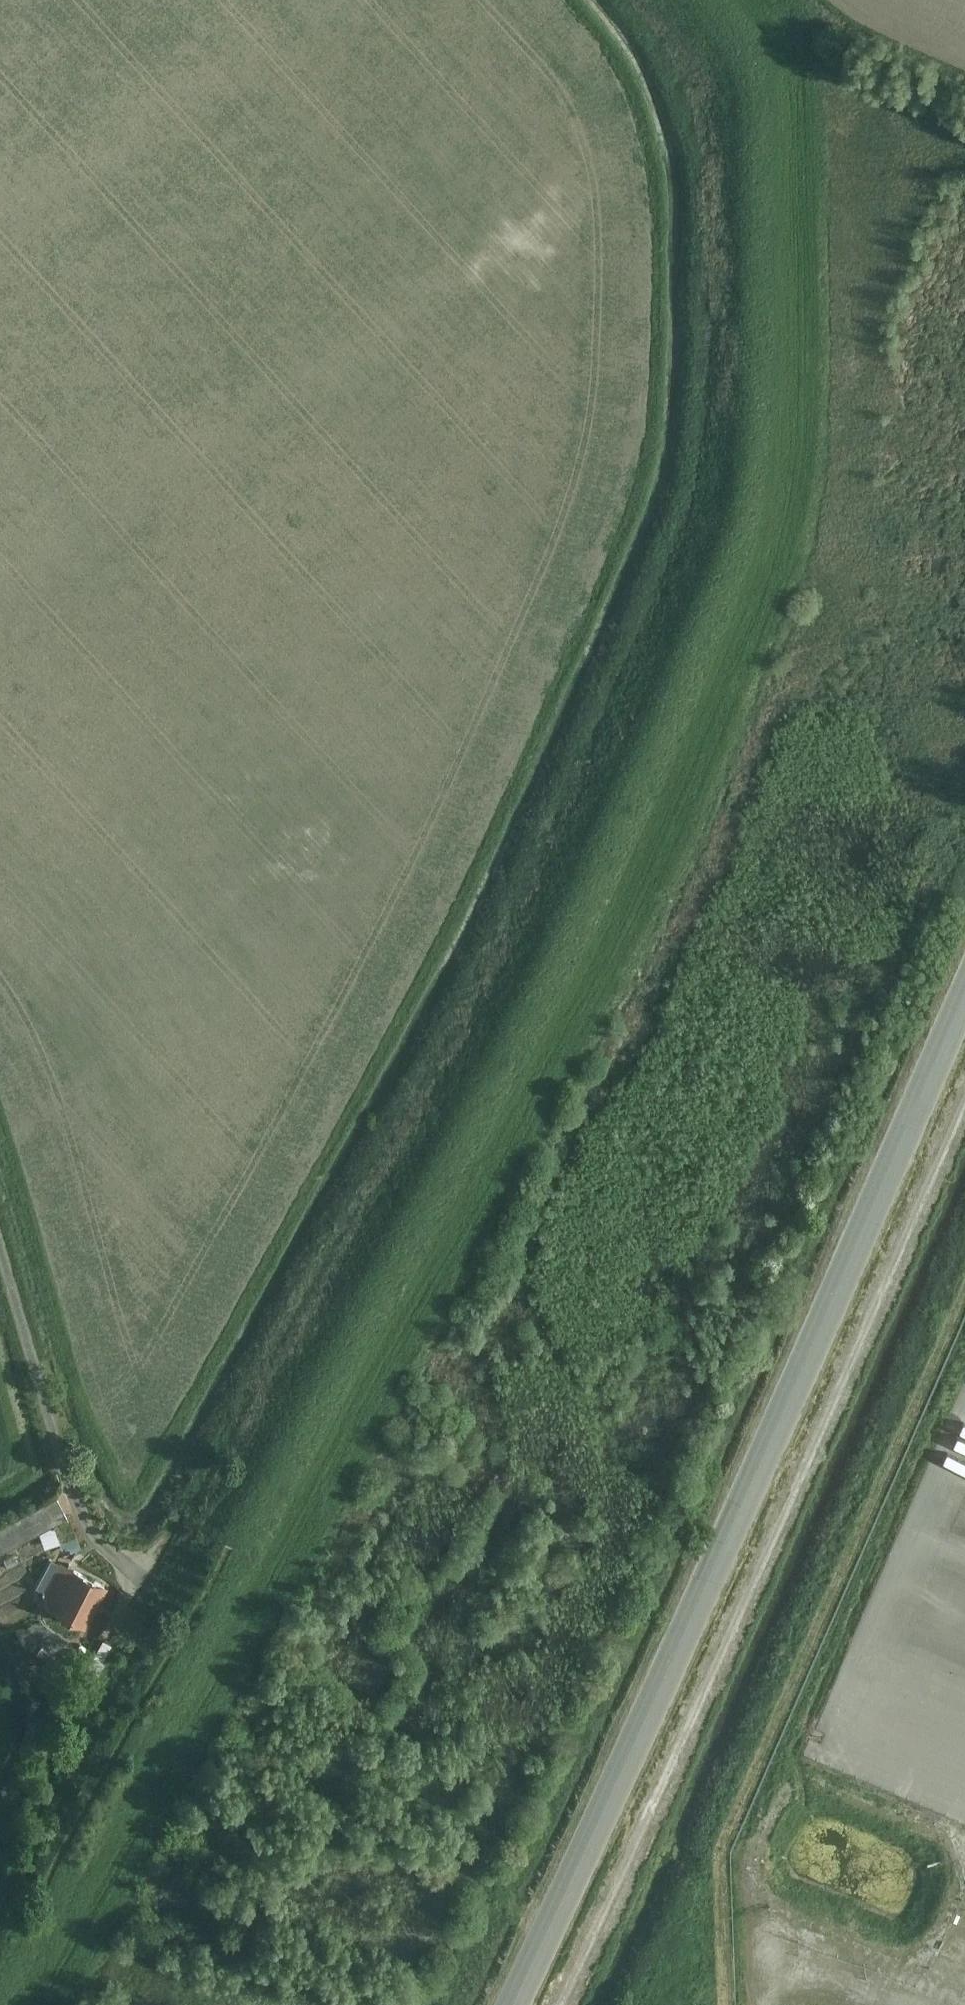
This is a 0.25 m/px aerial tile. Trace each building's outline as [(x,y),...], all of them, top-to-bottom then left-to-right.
[(25,1541),(14,1522),(0,1530),(0,1555),(25,1541)] [(53,1563),(39,1588),(46,1592),(41,1601),(55,1609),(54,1609),(85,1626),(105,1587),(75,1571),(73,1574),(67,1570),(66,1570),(53,1563)]
